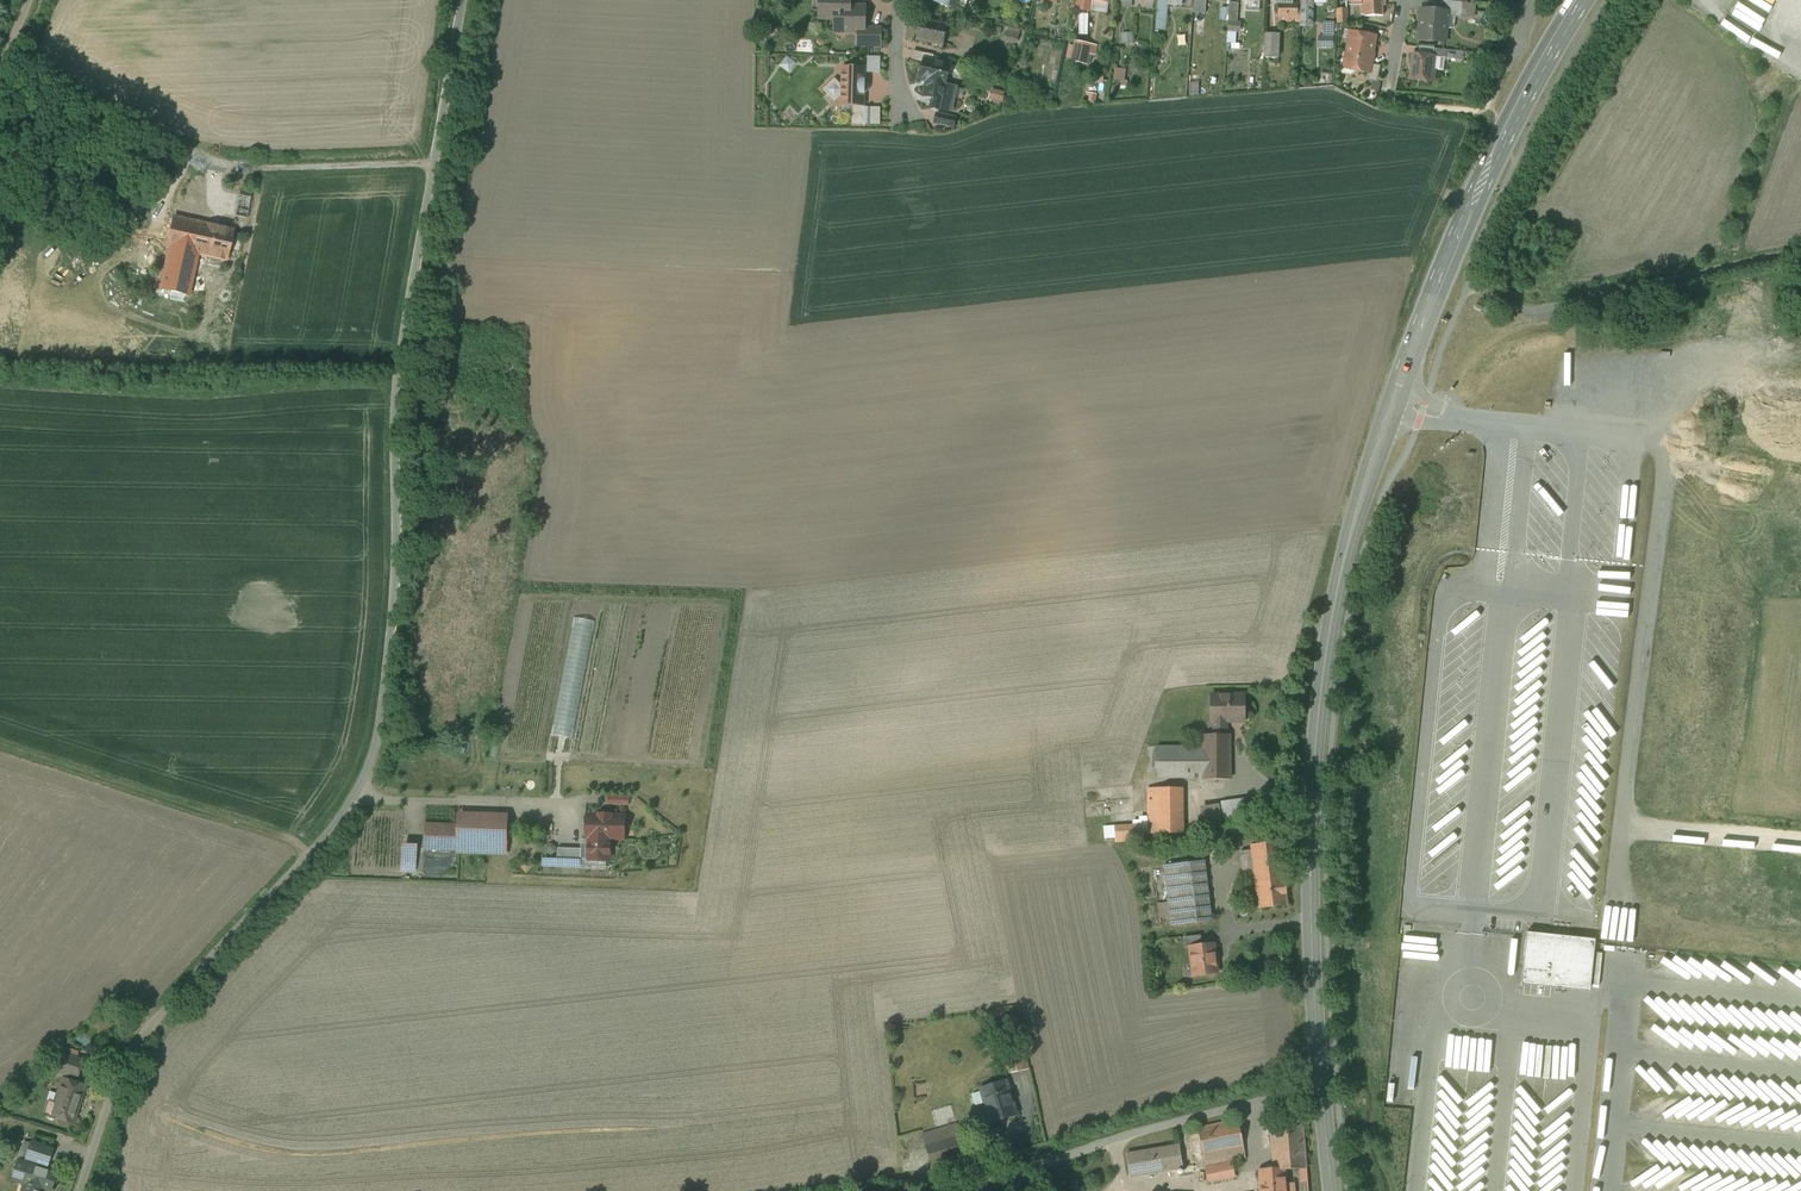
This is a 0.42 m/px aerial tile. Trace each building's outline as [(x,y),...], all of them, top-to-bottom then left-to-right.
[(820,17),(836,18),(835,31),(865,31),(865,6),(852,6),(850,4),(850,0),(820,0),(820,17)] [(936,0),(935,2),(948,7),(948,5),(955,8),(958,0),(935,0),(936,0)] [(1077,9),(1091,11),(1092,0),(1078,0),(1077,9)] [(1166,1),(1158,0),(1157,15),(1164,16),(1167,16),(1168,4),(1166,1)] [(1194,13),(1206,13),(1207,0),(1195,0),(1194,13)] [(1301,27),(1312,27),(1313,0),(1301,0),(1301,27)] [(1346,2),(1361,1),(1361,14),(1365,14),(1365,16),(1383,15),(1383,5),(1386,5),(1385,0),(1346,0),(1346,2)] [(1461,2),(1441,0),(1440,11),(1447,12),(1447,16),(1461,17),(1462,2),(1461,2)] [(1239,3),(1230,2),(1229,21),(1237,22),(1239,3)] [(1462,2),(1461,17),(1474,18),(1475,3),(1462,2)] [(1298,4),(1279,4),(1279,21),(1298,21),(1298,4)] [(1347,9),(1338,9),(1338,23),(1348,23),(1347,10),(1347,9)] [(1440,11),(1422,10),(1420,39),(1444,42),(1447,16),(1447,12),(1440,11)] [(1077,15),(1077,38),(1087,38),(1087,15),(1077,15)] [(948,25),(921,20),(917,40),(944,45),(948,25)] [(1334,23),(1324,23),(1323,36),(1334,37),(1334,23)] [(1009,26),(1007,38),(1019,40),(1021,29),(1009,26)] [(882,28),(869,28),(869,34),(858,34),(858,45),(881,46),(882,28)] [(1362,34),(1361,32),(1353,31),(1352,32),(1351,37),(1349,39),(1347,47),(1349,49),(1347,57),(1345,59),(1345,63),(1347,66),(1351,67),(1353,66),(1356,66),(1358,70),(1369,72),(1370,72),(1371,64),(1372,61),(1371,59),(1371,55),(1373,54),(1376,36),(1362,34)] [(1279,34),(1267,34),(1266,57),(1278,58),(1279,34)] [(1323,36),(1319,36),(1319,46),(1333,47),(1334,37),(1323,36)] [(1097,46),(1076,42),(1072,60),(1087,64),(1089,53),(1095,55),(1097,46)] [(1456,51),(1434,48),(1433,56),(1434,56),(1434,57),(1455,59),(1456,51)] [(926,53),(915,50),(913,59),(924,62),(925,59),(926,53)] [(1433,56),(1414,54),(1411,80),(1431,82),(1431,81),(1434,79),(1435,72),(1433,70),(1434,57),(1434,56),(1433,56)] [(796,65),(787,58),(781,68),(790,74),(796,65)] [(933,60),(925,59),(924,62),(920,79),(928,80),(924,96),(933,98),(931,108),(940,110),(941,108),(951,111),(956,87),(946,85),(948,74),(959,76),(961,67),(950,65),(933,60)] [(1381,66),(1371,64),(1370,72),(1369,72),(1367,80),(1378,82),(1381,66)] [(864,68),(844,68),(843,86),(840,85),(835,80),(825,90),(835,100),(839,95),(843,95),(843,104),(856,105),(863,105),(863,95),(863,93),(865,91),(867,88),(867,85),(866,83),(864,80),(864,68)] [(987,99),(1001,103),(1004,92),(990,88),(987,99)] [(1053,92),(1045,91),(1044,93),(1043,100),(1051,102),(1053,92)] [(1085,94),(1085,103),(1096,103),(1096,94),(1085,94)] [(873,109),(863,108),(863,123),(872,123),(873,109)] [(956,118),(937,113),(935,123),(954,127),(956,118)] [(233,230),(174,217),(168,247),(169,247),(198,254),(226,260),(233,230)] [(198,254),(169,247),(160,288),(189,295),(198,254)] [(1245,694),(1211,695),(1212,721),(1214,721),(1226,721),(1245,721),(1245,694)] [(1226,721),(1214,721),(1214,735),(1226,735),(1226,721)] [(1214,735),(1204,735),(1204,747),(1204,777),(1204,779),(1230,779),(1230,735),(1226,735),(1214,735)] [(1204,747),(1156,747),(1156,777),(1204,777),(1204,747)] [(1183,788),(1148,788),(1149,833),(1183,833),(1183,788)] [(629,797),(609,797),(608,805),(629,805),(629,797)] [(1240,799),(1221,801),(1224,818),(1243,815),(1240,799)] [(1204,826),(1221,824),(1218,804),(1201,806),(1204,826)] [(599,815),(588,815),(587,838),(589,838),(588,859),(609,860),(610,838),(624,839),(625,816),(612,816),(612,815),(599,814),(599,815)] [(507,851),(507,821),(459,819),(458,825),(425,824),(424,848),(486,850),(507,851)] [(1140,824),(1115,826),(1116,841),(1141,839),(1140,824)] [(1281,841),(1251,845),(1252,850),(1241,851),(1244,877),(1255,876),(1284,872),(1281,841)] [(551,844),(547,846),(547,851),(551,854),(555,852),(556,847),(551,844)] [(414,848),(402,848),(402,869),(414,869),(414,848)] [(582,849),(558,848),(557,863),(581,864),(582,849)] [(1205,860),(1165,865),(1172,925),(1212,920),(1205,860)] [(1284,872),(1255,876),(1259,908),(1288,904),(1284,872)] [(1523,969),(1521,985),(1590,992),(1595,943),(1595,939),(1527,932),(1523,969)] [(1214,944),(1190,947),(1194,975),(1218,972),(1217,964),(1218,964),(1217,962),(1217,963),(1215,953),(1216,953),(1216,952),(1215,952),(1214,944)] [(1456,1034),(1454,1069),(1487,1071),(1488,1063),(1496,1064),(1498,1037),(1456,1034)] [(78,1052),(61,1046),(59,1048),(58,1051),(76,1058),(78,1052)] [(76,1058),(58,1051),(52,1070),(76,1078),(82,1060),(76,1058)] [(85,1085),(63,1078),(55,1103),(48,1101),(44,1114),(50,1116),(73,1123),(74,1119),(75,1118),(77,1112),(77,1111),(85,1085)] [(1006,1081),(982,1089),(992,1121),(1016,1114),(1006,1081)] [(1238,1119),(1199,1127),(1206,1166),(1246,1158),(1239,1119),(1238,1119)] [(957,1124),(923,1134),(933,1169),(967,1158),(957,1124)] [(1303,1125),(1271,1127),(1275,1169),(1275,1170),(1284,1169),(1307,1168),(1303,1125)] [(54,1147),(31,1140),(24,1160),(48,1167),(54,1147)] [(1179,1145),(1127,1154),(1131,1176),(1183,1167),(1179,1145)] [(18,1160),(12,1178),(26,1183),(23,1190),(43,1190),(44,1189),(50,1190),(56,1173),(18,1160)] [(1232,1162),(1206,1167),(1209,1181),(1235,1176),(1232,1162)] [(1262,1170),(1263,1179),(1261,1179),(1262,1190),(1295,1190),(1294,1184),(1286,1184),(1284,1169),(1275,1170),(1275,1169),(1262,1170)]
